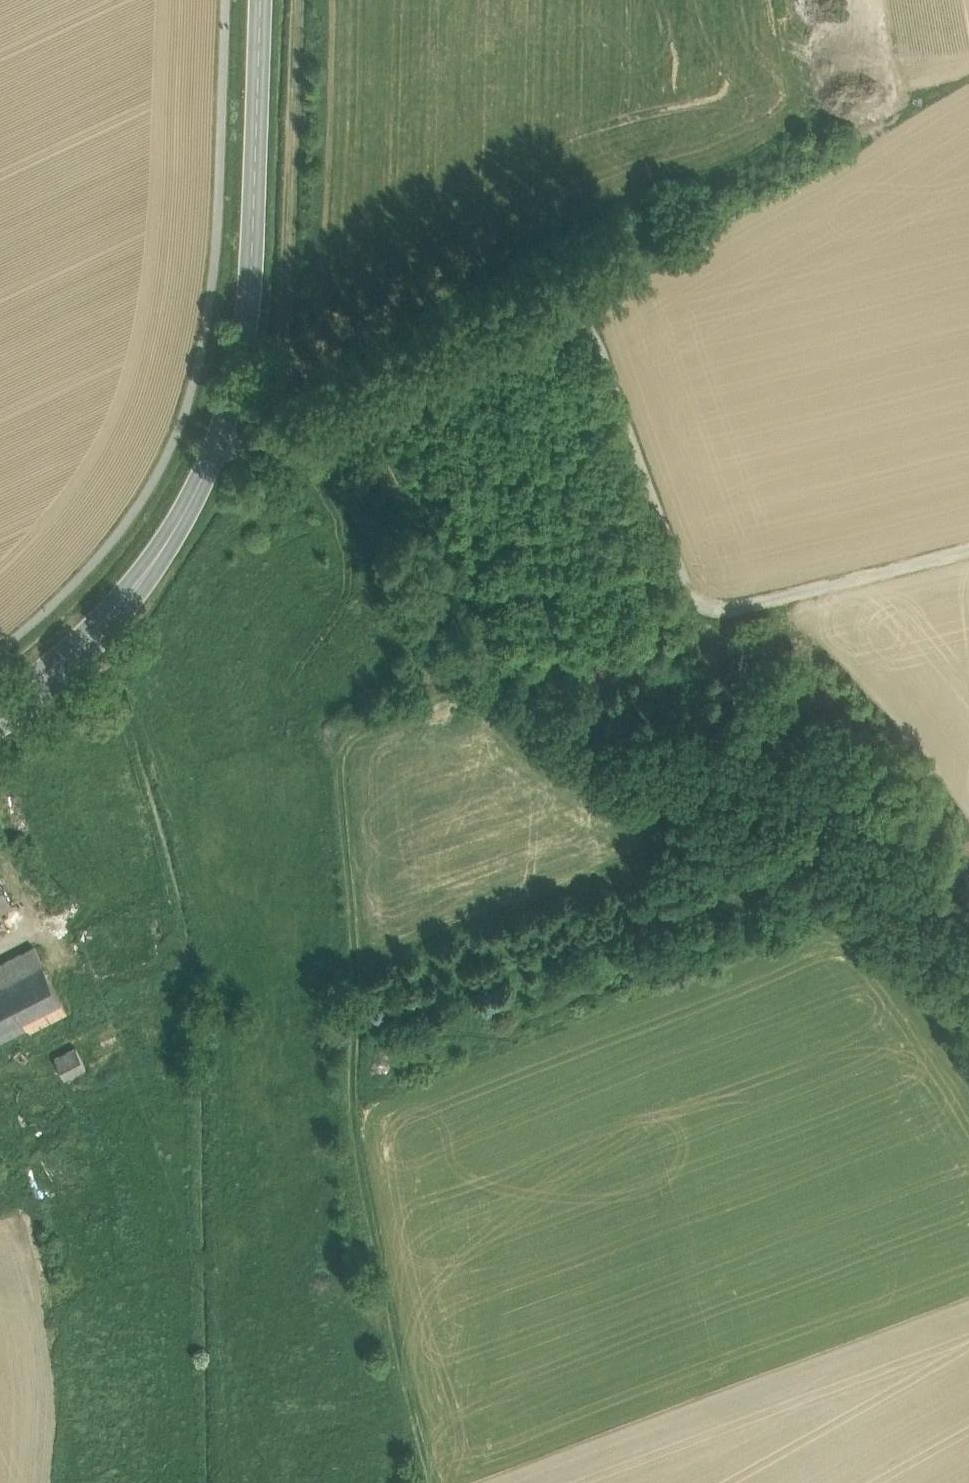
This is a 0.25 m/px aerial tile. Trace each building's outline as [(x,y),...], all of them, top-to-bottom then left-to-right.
[(13,903),(0,876),(0,910),(13,903)] [(0,961),(0,1040),(26,1027),(29,1032),(68,1012),(34,944),(0,961)] [(70,1036),(50,1046),(72,1092),(81,1087),(85,1096),(96,1090),(70,1036)]
